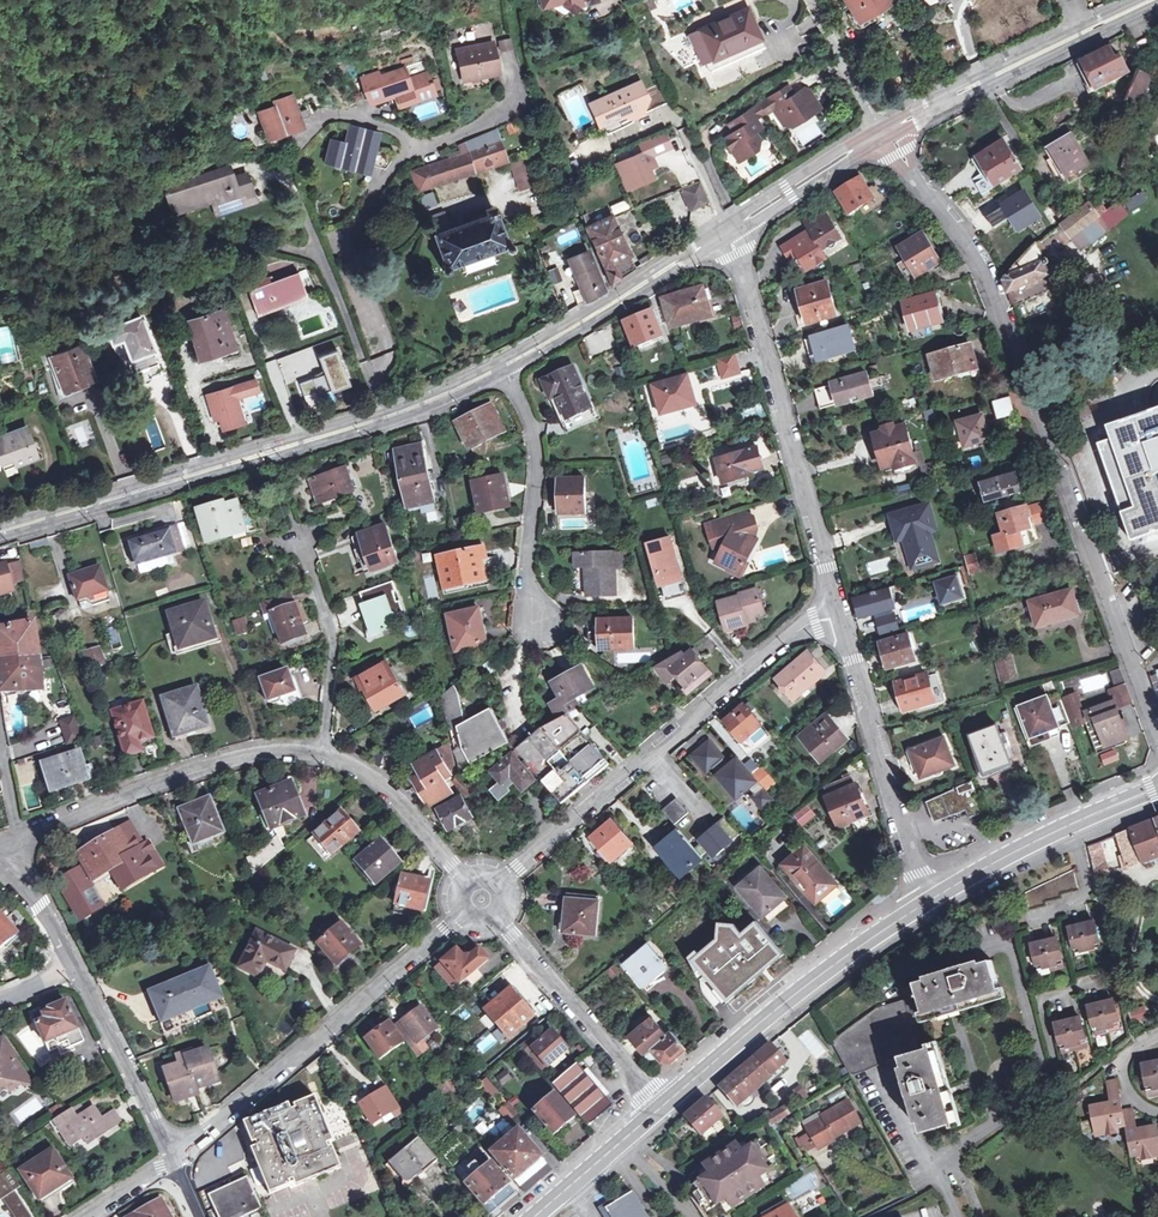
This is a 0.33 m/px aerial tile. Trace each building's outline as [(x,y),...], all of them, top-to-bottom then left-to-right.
[(564,14),(571,12),(578,0),(534,0),(537,11),(557,5),(558,10),(564,14)] [(853,11),(847,15),(855,29),(860,31),(892,14),(888,7),(889,6),(886,0),(847,0),(853,11)] [(692,53),(698,50),(708,69),(763,44),(746,8),(696,31),(701,43),(690,48),(692,53)] [(510,27),(500,28),(503,45),(514,43),(510,27)] [(1153,36),(1139,42),(1146,55),(1155,37),(1153,36)] [(494,37),(457,44),(463,74),(500,67),(494,37)] [(1091,76),(1099,90),(1132,72),(1124,56),(1117,60),(1112,50),(1085,62),(1086,63),(1081,66),(1087,77),(1091,76)] [(361,75),(371,102),(395,93),(397,100),(415,93),(413,87),(432,80),(424,57),(380,73),(378,69),(361,75)] [(1148,61),(1143,71),(1154,76),(1157,68),(1155,64),(1148,61)] [(1154,76),(1143,71),(1127,102),(1131,104),(1132,101),(1141,104),(1154,76)] [(1091,76),(1087,77),(1095,92),(1099,90),(1091,76)] [(415,93),(397,100),(399,105),(436,91),(432,80),(413,87),(415,93)] [(608,96),(609,99),(603,101),(601,98),(589,104),(602,135),(621,127),(619,122),(650,109),(639,82),(608,96)] [(787,84),(784,87),(790,96),(793,93),(787,84)] [(784,87),(733,120),(739,128),(734,131),(724,137),(732,149),(749,153),(758,147),(760,137),(755,130),(762,125),(756,117),(773,107),(783,122),(792,124),(810,112),(806,107),(816,100),(808,88),(803,87),(793,93),(790,96),(784,87)] [(276,101),(259,107),(270,137),(304,125),(301,115),(310,112),(307,105),(298,108),(294,96),(292,91),(275,98),(276,101)] [(303,93),(294,96),(298,108),(307,105),(303,93)] [(806,107),(810,112),(820,106),(816,100),(806,107)] [(1137,127),(1130,110),(1120,113),(1127,131),(1137,127)] [(516,127),(513,118),(507,120),(511,129),(516,127)] [(734,131),(739,128),(733,120),(729,123),(734,131)] [(346,142),(332,139),(328,159),(342,162),(341,165),(356,168),(358,163),(372,166),(373,163),(387,166),(393,157),(395,148),(377,144),(372,143),(375,129),(351,124),(346,142)] [(449,149),(451,153),(414,166),(421,187),(506,157),(494,125),(459,140),(460,144),(449,149)] [(1073,133),(1051,146),(1070,178),(1091,165),(1073,133)] [(631,143),(636,154),(656,145),(651,135),(631,143)] [(990,190),(1022,170),(1003,140),(972,161),(990,190)] [(1070,178),(1051,146),(1046,149),(1066,180),(1070,178)] [(739,160),(749,153),(732,149),(739,160)] [(517,190),(534,186),(527,158),(510,162),(517,190)] [(356,168),(356,170),(370,173),(372,166),(358,163),(356,168)] [(171,188),(173,188),(177,209),(218,201),(221,213),(260,207),(256,184),(242,186),(238,169),(172,182),(173,185),(171,186),(171,188)] [(863,175),(838,190),(852,213),(877,198),(863,175)] [(698,180),(676,189),(681,200),(686,210),(707,200),(698,180)] [(1043,216),(1024,187),(1023,184),(983,207),(994,224),(1008,217),(1019,233),(1043,216)] [(749,194),(752,197),(761,191),(758,187),(749,194)] [(1124,201),(1128,211),(1150,199),(1145,190),(1124,201)] [(428,210),(439,205),(433,191),(422,196),(428,210)] [(609,205),(612,214),(629,208),(626,199),(609,205)] [(1102,215),(1101,213),(1107,210),(1099,199),(1065,224),(1073,236),(1102,215)] [(1052,204),(1050,200),(1041,206),(1043,210),(1052,204)] [(451,223),(446,207),(431,213),(448,259),(454,262),(504,243),(507,239),(493,205),(486,207),(487,210),(451,223)] [(825,210),(809,219),(814,228),(811,230),(781,247),(787,257),(795,252),(797,256),(807,272),(827,259),(822,251),(843,238),(825,210)] [(611,285),(612,283),(616,280),(620,277),(621,279),(637,268),(613,214),(587,225),(606,266),(604,266),(611,285)] [(814,228),(809,219),(806,222),(811,230),(814,228)] [(689,234),(686,229),(651,252),(654,257),(689,234)] [(928,239),(932,236),(929,232),(926,230),(923,230),(921,233),(921,237),(901,250),(917,276),(930,269),(932,273),(944,266),(946,261),(943,254),(939,256),(928,239)] [(943,254),(932,236),(928,239),(939,256),(943,254)] [(608,289),(585,237),(567,244),(590,299),(608,289)] [(1047,262),(1045,258),(1042,259),(1036,246),(1023,258),(1004,280),(1009,292),(1048,273),(1044,264),(1047,262)] [(795,252),(787,257),(789,261),(797,256),(795,252)] [(275,299),(305,288),(299,269),(309,265),(308,262),(303,258),(298,258),(284,260),(288,273),(273,279),(271,273),(250,282),(261,312),(278,305),(275,299)] [(854,265),(858,274),(872,270),(866,262),(854,265)] [(804,323),(838,313),(828,275),(799,283),(801,289),(795,291),(804,323)] [(275,299),(278,305),(307,294),(305,288),(275,299)] [(705,289),(668,298),(674,324),(712,315),(705,289)] [(920,331),(933,328),(932,324),(944,321),(936,293),(905,301),(914,330),(919,328),(920,331)] [(231,351),(239,349),(226,307),(192,317),(204,354),(230,346),(231,351)] [(645,337),(646,341),(664,334),(655,310),(626,322),(634,342),(645,337)] [(148,363),(151,373),(164,368),(144,313),(112,326),(119,347),(130,343),(139,367),(148,363)] [(829,349),(830,355),(857,348),(850,326),(815,336),(819,351),(829,349)] [(590,354),(617,346),(611,327),(584,335),(590,354)] [(645,337),(634,342),(637,349),(648,344),(646,341),(645,337)] [(85,354),(92,352),(86,339),(54,350),(58,362),(56,363),(66,390),(82,384),(80,379),(92,374),(85,354)] [(966,373),(978,369),(972,345),(933,356),(939,380),(966,372),(966,373)] [(351,384),(339,349),(317,356),(323,373),(300,381),(304,395),(315,391),(317,395),(351,384)] [(829,349),(819,351),(820,358),(830,355),(829,349)] [(100,377),(92,352),(85,354),(92,374),(80,379),(82,384),(100,377)] [(734,354),(717,359),(723,378),(740,373),(734,354)] [(148,363),(139,367),(142,376),(151,373),(148,363)] [(556,393),(567,416),(592,404),(572,364),(541,378),(550,396),(556,393)] [(978,369),(966,373),(967,377),(980,374),(978,369)] [(690,374),(654,384),(662,414),(698,404),(690,374)] [(833,384),(838,404),(875,393),(869,374),(849,380),(845,377),(843,381),(833,384)] [(401,387),(412,383),(409,375),(398,380),(401,387)] [(253,381),(205,394),(213,421),(218,419),(220,429),(242,423),(235,397),(256,391),(253,381)] [(556,393),(550,396),(561,419),(567,416),(556,393)] [(1010,396),(993,401),(998,419),(1015,414),(1010,396)] [(482,435),(502,424),(491,403),(457,420),(471,445),(483,438),(482,435)] [(1141,415),(1135,417),(1104,428),(1109,441),(1094,446),(1114,501),(1117,510),(1129,541),(1157,530),(1157,409),(1141,415)] [(986,443),(984,435),(989,433),(985,422),(980,423),(977,415),(955,421),(961,441),(966,439),(969,448),(986,443)] [(87,420),(68,427),(77,449),(96,441),(87,420)] [(898,429),(898,427),(896,422),(885,425),(887,430),(887,432),(898,429)] [(16,463),(38,454),(34,443),(36,438),(32,436),(27,424),(0,434),(0,451),(3,460),(13,456),(16,463)] [(504,428),(502,424),(482,435),(483,438),(504,428)] [(887,432),(887,430),(877,433),(885,467),(897,464),(896,462),(905,459),(908,471),(914,468),(918,463),(908,424),(898,427),(898,429),(887,432)] [(385,433),(378,436),(379,444),(387,442),(385,433)] [(422,503),(430,501),(429,499),(437,498),(425,440),(416,442),(416,440),(408,441),(409,444),(397,447),(410,503),(421,501),(422,503)] [(739,486),(751,482),(748,474),(764,471),(757,449),(718,460),(724,485),(738,481),(739,486)] [(660,455),(662,464),(672,462),(670,453),(660,455)] [(13,456),(3,460),(6,466),(16,463),(13,456)] [(903,471),(908,471),(905,459),(896,462),(897,464),(898,469),(903,471)] [(348,466),(312,478),(319,499),(355,487),(348,466)] [(504,473),(476,480),(484,509),(512,502),(504,473)] [(1018,474),(981,484),(987,504),(1024,495),(1018,474)] [(585,476),(555,477),(557,515),(586,514),(585,476)] [(649,481),(632,487),(636,500),(653,495),(649,481)] [(243,497),(238,498),(247,527),(254,525),(243,497)] [(247,527),(238,498),(227,502),(226,499),(200,507),(211,543),(225,538),(223,531),(232,528),(233,532),(247,527)] [(901,540),(908,570),(935,562),(928,533),(935,531),(928,505),(888,515),(895,542),(901,540)] [(1000,553),(1003,553),(1032,545),(1029,532),(1031,531),(1030,528),(1052,522),(1047,506),(1026,511),(1025,509),(1000,516),(1006,535),(996,538),(1000,553)] [(731,524),(753,518),(742,511),(713,520),(713,521),(715,527),(730,523),(731,524)] [(757,530),(753,518),(731,524),(730,523),(715,527),(713,521),(705,523),(712,549),(715,548),(720,551),(714,563),(728,571),(730,567),(739,565),(742,567),(756,542),(749,539),(747,539),(745,533),(757,530)] [(385,522),(360,531),(371,568),(397,560),(385,522)] [(178,525),(132,539),(139,564),(186,550),(178,525)] [(667,537),(646,543),(659,586),(679,580),(667,537)] [(481,545),(441,553),(448,585),(487,577),(481,545)] [(617,596),(614,550),(572,553),(573,568),(583,568),(584,598),(617,596)] [(967,558),(971,574),(980,571),(975,556),(967,558)] [(15,588),(14,583),(27,579),(24,560),(8,565),(8,564),(0,566),(0,593),(15,588)] [(730,567),(728,571),(737,576),(742,567),(739,565),(730,567)] [(88,602),(95,605),(111,601),(108,591),(110,591),(102,568),(91,571),(92,574),(73,579),(79,600),(81,600),(82,604),(88,602)] [(948,580),(942,586),(942,588),(942,594),(944,597),(952,602),(959,601),(961,599),(965,590),(961,576),(948,580)] [(765,611),(758,588),(738,594),(738,596),(719,602),(727,631),(748,625),(745,617),(765,611)] [(875,612),(892,607),(887,590),(857,598),(861,613),(874,609),(875,612)] [(1074,614),(1080,613),(1074,591),(1032,603),(1039,628),(1075,619),(1074,614)] [(305,639),(289,592),(256,603),(261,620),(268,618),(279,648),(305,639)] [(385,606),(389,605),(386,594),(362,602),(370,632),(391,626),(388,616),(385,606)] [(184,648),(216,638),(205,602),(168,613),(174,633),(179,631),(184,648)] [(480,607),(451,613),(458,647),(487,640),(480,607)] [(882,635),(899,631),(893,611),(876,616),(882,635)] [(236,629),(247,626),(244,616),(232,620),(236,629)] [(633,618),(596,618),(597,650),(633,650),(633,618)] [(11,697),(32,697),(31,690),(44,689),(38,631),(35,632),(34,623),(0,629),(0,677),(0,691),(11,690),(11,697)] [(109,649),(120,648),(117,626),(106,628),(109,649)] [(980,626),(973,627),(976,639),(983,637),(980,626)] [(887,657),(890,668),(916,662),(909,636),(883,643),(887,657)] [(85,652),(90,669),(108,663),(102,647),(85,652)] [(681,650),(650,668),(667,686),(675,679),(685,688),(683,690),(687,695),(714,674),(690,647),(684,653),(681,650)] [(824,667),(826,665),(821,658),(817,661),(810,652),(778,679),(795,700),(827,672),(824,667)] [(995,659),(998,669),(1014,665),(1011,654),(995,659)] [(363,669),(364,673),(358,676),(364,687),(361,689),(372,709),(377,706),(377,707),(404,693),(386,660),(378,664),(377,662),(363,669)] [(1018,678),(1014,665),(998,669),(1002,682),(1018,678)] [(96,669),(98,680),(107,678),(104,668),(96,669)] [(517,748),(526,759),(532,766),(563,802),(609,764),(578,725),(581,722),(575,715),(572,718),(568,713),(578,707),(572,696),(589,688),(581,668),(554,681),(562,697),(552,701),(561,716),(543,726),(517,748)] [(277,703),(282,696),(293,692),(285,669),(258,679),(266,702),(271,705),(277,703)] [(928,672),(896,681),(904,710),(936,702),(928,672)] [(467,719),(461,695),(458,688),(455,681),(443,692),(460,767),(511,740),(493,706),(467,719)] [(1111,692),(1115,703),(1119,702),(1130,698),(1126,686),(1111,692)] [(200,713),(204,712),(197,687),(163,696),(175,736),(204,727),(200,713)] [(1046,694),(1020,705),(1030,730),(1025,732),(1027,738),(1059,725),(1046,694)] [(1125,741),(1129,739),(1115,703),(1083,715),(1076,696),(1062,701),(1072,727),(1080,724),(1081,726),(1087,723),(1099,755),(1126,744),(1125,741)] [(1130,698),(1119,702),(1122,708),(1131,704),(1130,701),(1131,700),(1130,698)] [(67,702),(56,705),(59,716),(70,713),(67,702)] [(138,742),(153,737),(142,702),(113,711),(125,755),(140,751),(138,742)] [(740,742),(739,743),(750,756),(772,737),(764,728),(770,724),(757,708),(751,713),(745,705),(724,722),(740,742)] [(1030,730),(1020,705),(1015,707),(1025,732),(1030,730)] [(77,715),(63,720),(71,743),(85,738),(77,715)] [(92,732),(104,729),(101,717),(89,720),(92,732)] [(827,717),(804,738),(822,760),(846,740),(827,717)] [(1008,743),(1005,731),(1001,733),(997,725),(972,734),(985,772),(1012,763),(1004,744),(1008,743)] [(930,776),(949,768),(955,766),(943,738),(910,752),(920,776),(930,776)] [(417,793),(429,808),(453,793),(444,780),(452,775),(449,770),(455,766),(449,741),(411,764),(416,772),(408,777),(412,784),(417,793)] [(753,775),(738,758),(729,766),(709,743),(693,757),(706,773),(711,769),(736,800),(746,791),(762,810),(773,800),(764,789),(753,775)] [(529,769),(523,762),(514,752),(494,769),(495,771),(502,779),(506,776),(512,782),(518,777),(523,783),(525,786),(535,777),(529,769)] [(60,785),(61,789),(71,787),(69,782),(87,776),(78,753),(42,765),(50,788),(60,785)] [(29,758),(15,760),(18,779),(32,777),(29,758)] [(526,759),(523,762),(529,769),(532,766),(526,759)] [(760,769),(753,775),(764,789),(772,782),(760,769)] [(506,776),(502,779),(495,771),(493,787),(501,795),(510,788),(516,788),(523,783),(518,777),(512,782),(506,776)] [(474,789),(468,781),(461,773),(453,780),(467,795),(474,789)] [(823,790),(826,798),(858,786),(855,778),(823,790)] [(299,798),(293,782),(288,779),(272,785),(274,790),(257,797),(271,829),(301,817),(294,800),(299,798)] [(954,793),(927,804),(933,821),(940,818),(941,821),(966,811),(969,819),(984,813),(973,785),(958,791),(959,793),(955,794),(954,793)] [(869,815),(858,786),(826,798),(838,827),(869,815)] [(459,793),(433,808),(446,833),(474,818),(459,793)] [(211,839),(221,835),(205,798),(175,811),(189,843),(210,835),(211,839)] [(676,798),(662,810),(674,824),(688,812),(676,798)] [(793,815),(802,826),(816,816),(807,804),(793,815)] [(338,814),(312,836),(330,857),(355,835),(352,831),(355,829),(352,824),(348,827),(338,814)] [(709,854),(715,860),(742,837),(727,819),(719,826),(721,827),(701,844),(702,846),(695,852),(702,860),(702,861),(709,854)] [(1118,835),(1127,863),(1143,858),(1144,862),(1157,856),(1157,820),(1118,835)] [(604,845),(616,859),(633,845),(613,821),(593,839),(601,848),(604,845)] [(678,832),(658,849),(681,877),(702,860),(695,852),(678,832)] [(141,851),(138,847),(132,836),(118,844),(111,833),(76,854),(93,881),(110,871),(115,882),(126,884),(157,865),(147,848),(141,851)] [(330,857),(312,836),(304,842),(323,863),(330,857)] [(378,840),(353,862),(373,886),(399,865),(378,840)] [(138,847),(141,851),(147,848),(144,843),(138,847)] [(604,845),(601,848),(612,862),(616,859),(604,845)] [(805,849),(784,867),(817,906),(838,887),(805,849)] [(734,886),(739,892),(752,880),(751,878),(760,870),(757,866),(734,886)] [(69,873),(61,878),(56,882),(78,918),(100,905),(77,868),(69,873)] [(61,878),(69,873),(67,869),(58,874),(61,878)] [(752,880),(739,892),(766,924),(789,905),(760,870),(751,878),(752,880)] [(1073,870),(1025,892),(1030,910),(1047,906),(1046,902),(1063,898),(1063,894),(1079,890),(1073,870)] [(403,874),(401,878),(426,884),(419,911),(424,912),(432,880),(403,874)] [(426,884),(401,878),(399,890),(395,889),(394,895),(397,896),(395,906),(419,911),(426,884)] [(596,937),(600,898),(568,894),(565,916),(561,916),(559,932),(596,937)] [(857,904),(863,910),(869,905),(864,899),(857,904)] [(0,914),(0,948),(16,932),(0,914)] [(690,960),(725,1002),(783,954),(754,921),(739,932),(734,924),(716,922),(714,939),(690,960)] [(1094,922),(1069,927),(1076,958),(1101,952),(1094,922)] [(339,924),(317,944),(335,964),(358,945),(339,924)] [(284,971),(288,964),(293,953),(255,933),(238,968),(257,978),(266,962),(284,971)] [(1057,938),(1032,944),(1039,975),(1064,969),(1057,938)] [(644,973),(650,981),(665,968),(648,948),(626,966),(636,978),(644,973)] [(470,989),(481,979),(475,972),(486,962),(478,951),(471,957),(461,958),(455,951),(434,969),(452,991),(463,981),(470,989)] [(877,1008),(832,1042),(851,1075),(865,1070),(881,1063),(881,1060),(900,1056),(936,1046),(927,1017),(936,1014),(935,1012),(959,1006),(959,1008),(978,1002),(978,999),(989,996),(990,999),(1002,995),(992,961),(966,967),(965,964),(951,968),(952,972),(915,983),(917,986),(901,990),(905,1000),(877,1008)] [(164,1017),(215,997),(205,972),(149,994),(154,1005),(159,1004),(164,1017)] [(644,973),(636,978),(644,987),(650,981),(644,973)] [(513,988),(508,992),(531,1020),(536,1015),(513,988)] [(531,1020),(508,992),(484,1012),(507,1039),(531,1020)] [(63,1043),(70,1040),(73,1046),(85,1041),(75,1021),(68,1000),(35,1015),(50,1051),(64,1046),(63,1043)] [(1113,1001),(1089,1006),(1096,1037),(1121,1031),(1113,1001)] [(25,1006),(27,1011),(35,1007),(33,1002),(25,1006)] [(1129,1010),(1132,1021),(1147,1016),(1144,1005),(1129,1010)] [(421,1042),(437,1029),(420,1008),(393,1028),(415,1057),(426,1048),(421,1042)] [(1080,1018),(1056,1023),(1063,1054),(1087,1048),(1080,1018)] [(652,1049),(662,1061),(670,1062),(686,1049),(672,1032),(666,1037),(651,1019),(631,1036),(642,1049),(653,1040),(658,1045),(652,1049)] [(369,1040),(388,1026),(385,1023),(367,1037),(369,1040)] [(389,1025),(388,1026),(369,1040),(366,1043),(382,1062),(389,1056),(392,1060),(398,1055),(396,1052),(405,1045),(389,1025)] [(526,1055),(542,1074),(569,1051),(553,1032),(526,1055)] [(6,1087),(9,1088),(17,1082),(23,1082),(29,1078),(16,1060),(16,1055),(3,1037),(0,1040),(0,1092),(6,1087)] [(653,1040),(642,1049),(646,1054),(652,1049),(658,1045),(653,1040)] [(770,1044),(720,1087),(736,1106),(786,1063),(770,1044)] [(936,1046),(900,1056),(907,1081),(903,1082),(908,1096),(911,1095),(923,1132),(958,1121),(955,1110),(952,1111),(946,1086),(948,1086),(942,1067),(940,1067),(937,1057),(939,1057),(936,1046)] [(173,1101),(196,1094),(194,1089),(217,1081),(206,1049),(183,1057),(185,1062),(162,1070),(173,1101)] [(1144,1064),(1150,1095),(1157,1093),(1157,1061),(1144,1064)] [(553,1087),(587,1128),(611,1108),(576,1067),(553,1087)] [(486,1077),(476,1085),(489,1101),(499,1093),(486,1077)] [(29,1078),(23,1082),(30,1087),(34,1084),(29,1078)] [(450,1078),(438,1085),(444,1095),(456,1087),(450,1078)] [(1109,1095),(1119,1093),(1117,1078),(1107,1081),(1109,1095)] [(799,1084),(791,1090),(801,1102),(808,1096),(799,1084)] [(372,1125),(398,1107),(390,1094),(383,1099),(379,1092),(358,1105),(372,1125)] [(1104,1103),(1091,1106),(1096,1128),(1103,1127),(1104,1133),(1117,1130),(1117,1127),(1126,1125),(1125,1124),(1122,1109),(1119,1093),(1109,1095),(1111,1105),(1105,1105),(1104,1103)] [(554,1095),(533,1113),(553,1136),(574,1119),(554,1095)] [(257,1147),(250,1150),(260,1171),(270,1195),(291,1187),(290,1183),(293,1182),(296,1188),(342,1169),(333,1148),(330,1150),(328,1146),(334,1143),(315,1097),(295,1106),(296,1109),(292,1111),(290,1105),(244,1123),(253,1145),(255,1143),(257,1147)] [(706,1099),(685,1117),(701,1135),(722,1117),(706,1099)] [(848,1100),(821,1115),(827,1125),(818,1129),(827,1145),(835,1140),(834,1138),(861,1123),(848,1100)] [(509,1102),(499,1111),(509,1123),(519,1115),(509,1102)] [(108,1128),(100,1118),(93,1107),(85,1112),(79,1103),(64,1113),(59,1105),(48,1113),(52,1121),(54,1120),(72,1147),(85,1139),(84,1137),(91,1132),(95,1137),(108,1128)] [(784,1108),(766,1119),(770,1125),(789,1114),(784,1108)] [(1133,1108),(1122,1109),(1125,1124),(1135,1122),(1133,1108)] [(100,1118),(108,1128),(120,1120),(116,1115),(113,1109),(100,1118)] [(827,1125),(821,1115),(813,1120),(818,1129),(827,1125)] [(1135,1122),(1125,1124),(1126,1125),(1132,1155),(1141,1153),(1142,1157),(1155,1155),(1154,1149),(1157,1149),(1157,1130),(1157,1125),(1144,1127),(1145,1131),(1137,1132),(1135,1122)] [(508,1141),(517,1132),(511,1125),(502,1123),(497,1127),(508,1141)] [(464,1127),(455,1134),(469,1151),(478,1144),(464,1127)] [(517,1132),(508,1141),(492,1154),(520,1189),(548,1166),(519,1131),(517,1132)] [(500,1136),(488,1145),(491,1149),(503,1139),(500,1136)] [(402,1180),(401,1181),(401,1182),(400,1186),(403,1190),(409,1191),(419,1182),(417,1178),(422,1174),(423,1175),(438,1162),(418,1138),(385,1166),(393,1176),(396,1173),(402,1180)] [(14,1146),(10,1140),(0,1147),(0,1149),(2,1153),(14,1146)] [(736,1145),(705,1165),(710,1174),(718,1187),(703,1197),(707,1202),(710,1209),(725,1199),(732,1208),(763,1187),(758,1178),(772,1168),(768,1163),(775,1158),(767,1146),(761,1150),(757,1144),(742,1153),(736,1145)] [(52,1148),(21,1169),(40,1198),(72,1176),(52,1148)] [(445,1148),(438,1154),(448,1166),(461,1181),(468,1175),(445,1148)] [(480,1159),(474,1164),(482,1174),(467,1186),(491,1215),(492,1213),(500,1207),(514,1194),(491,1166),(480,1159)] [(16,1216),(32,1216),(33,1216),(15,1191),(3,1173),(0,1169),(0,1201),(3,1199),(16,1216)] [(21,1186),(10,1169),(3,1173),(15,1191),(21,1186)] [(718,1187),(710,1174),(694,1184),(699,1191),(694,1195),(701,1206),(707,1202),(703,1197),(718,1187)] [(218,1216),(240,1216),(261,1208),(247,1176),(208,1193),(218,1216)] [(600,1207),(607,1216),(647,1216),(632,1192),(614,1203),(612,1199),(600,1207)] [(167,1210),(161,1200),(130,1216),(171,1216),(167,1210)] [(500,1207),(492,1213),(495,1216),(503,1210),(500,1207)] [(771,1216),(793,1216),(788,1207),(771,1216)]
